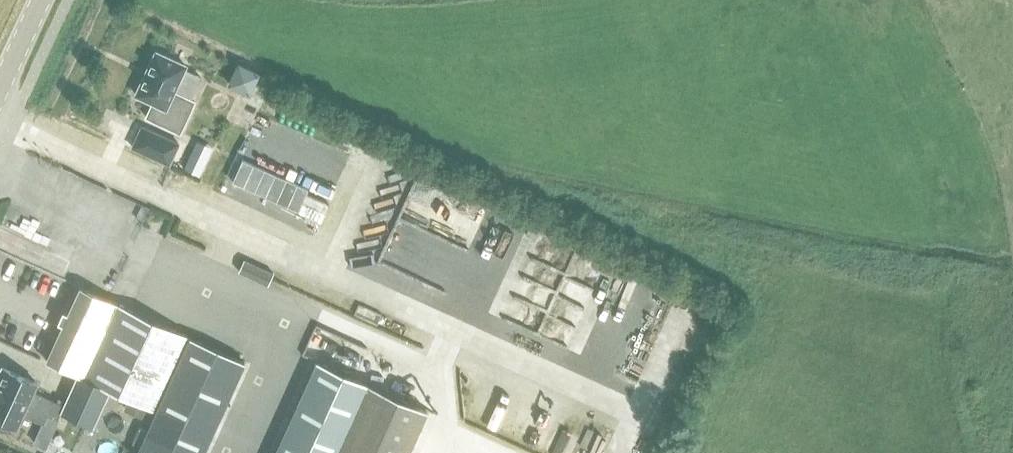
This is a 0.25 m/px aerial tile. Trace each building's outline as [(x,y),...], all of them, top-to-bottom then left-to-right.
[(136,94),(153,102),(146,116),(180,132),(195,100),(174,91),(186,65),(156,51),(136,94)] [(250,95),(261,74),(237,63),(227,84),(250,95)] [(179,143),(142,126),(132,146),(169,164),(179,143)] [(189,157),(185,166),(200,173),(204,164),(189,157)] [(109,389),(156,411),(137,452),(202,452),(245,361),(81,286),(69,313),(64,311),(59,321),(64,323),(47,360),(69,370),(78,375),(88,379),(109,389)] [(428,411),(383,390),(317,360),(275,452),(408,452),(428,411)] [(64,405),(34,390),(37,382),(2,367),(0,371),(0,419),(17,427),(22,415),(43,424),(48,414),(58,419),(61,411),(64,405)] [(61,411),(93,425),(109,389),(88,379),(78,375),(64,405),(61,411)]
